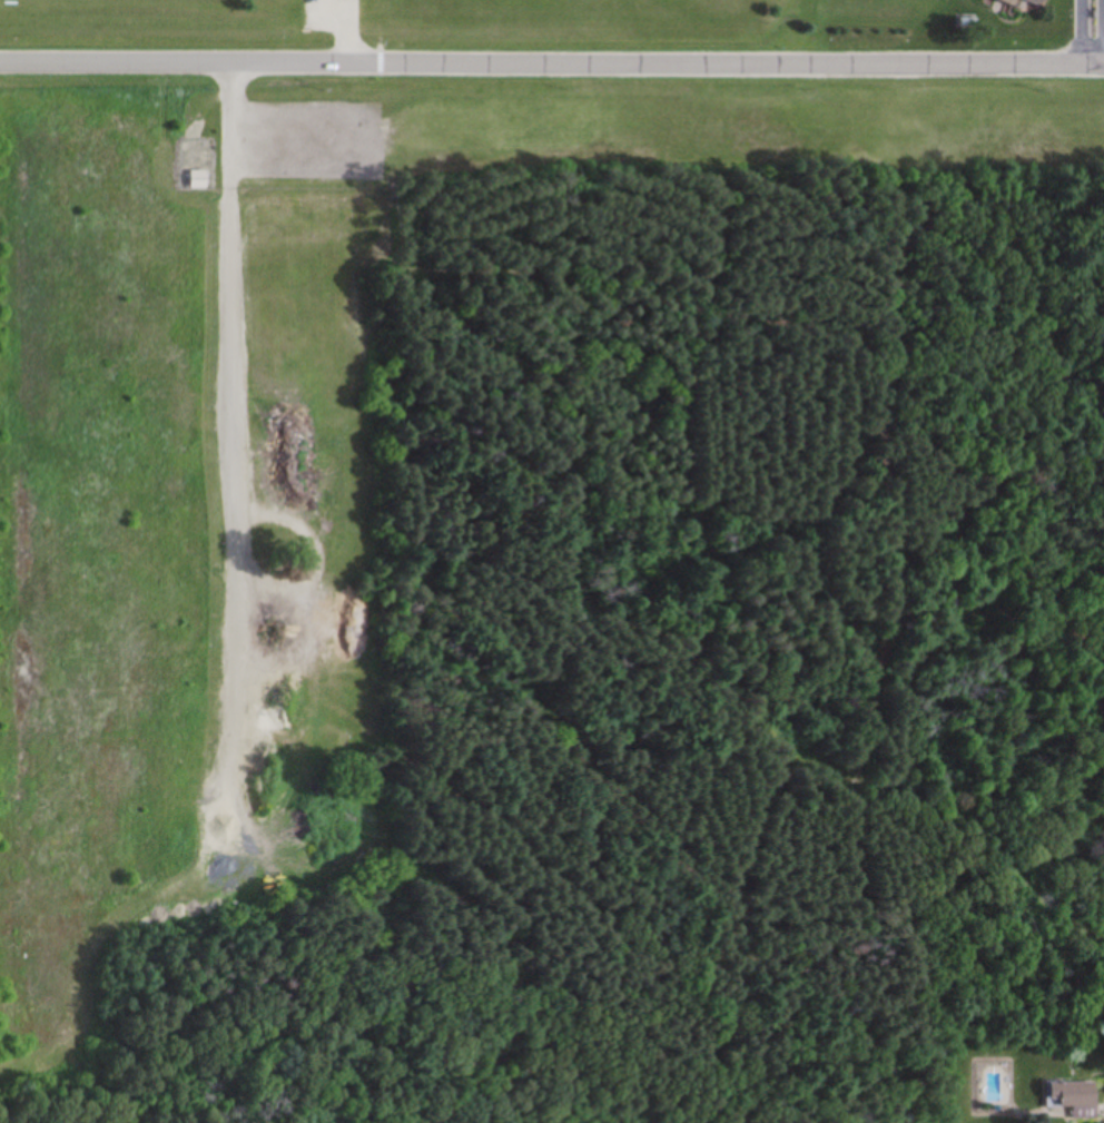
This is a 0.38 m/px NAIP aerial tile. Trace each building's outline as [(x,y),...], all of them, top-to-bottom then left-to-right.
[(207,172),(194,172),(194,187),(209,187),(209,177),(207,177),(207,172)] [(1048,1084),(1049,1106),(1093,1103),(1092,1082),(1048,1084)]
